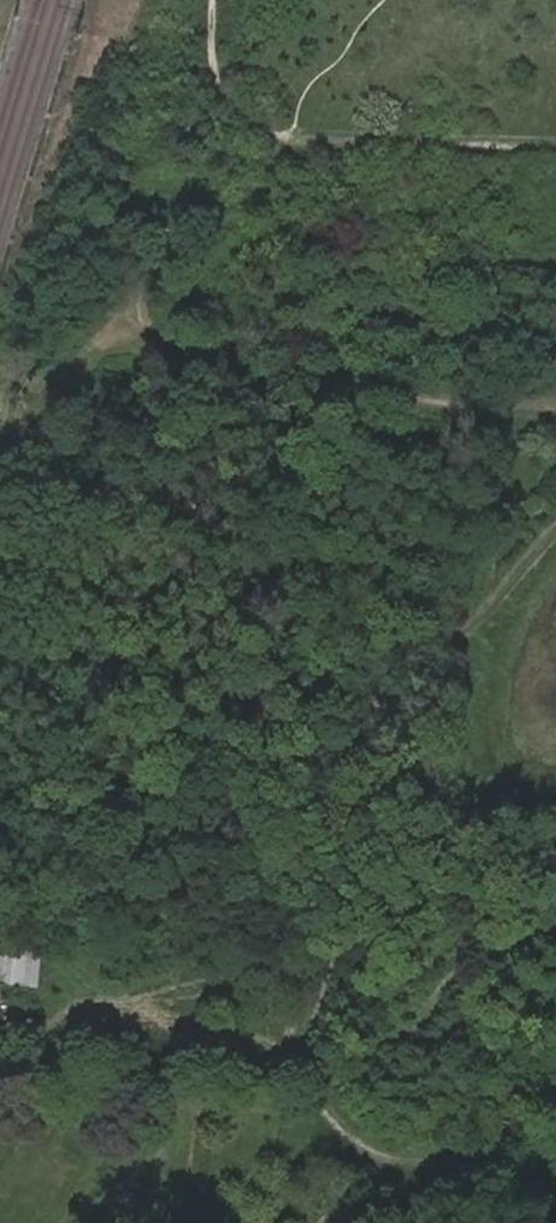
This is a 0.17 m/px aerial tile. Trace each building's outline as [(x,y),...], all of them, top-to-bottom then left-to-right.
[(0,946),(0,1005),(32,1008),(36,949),(0,946)]
